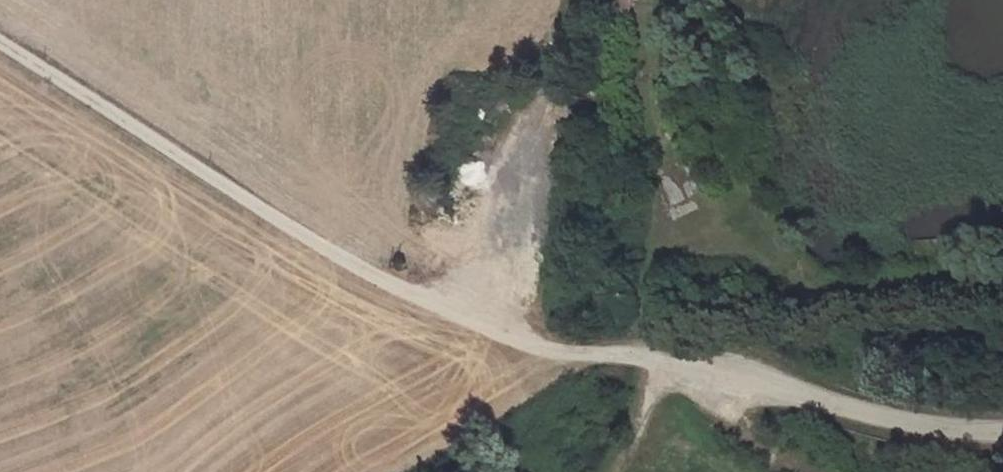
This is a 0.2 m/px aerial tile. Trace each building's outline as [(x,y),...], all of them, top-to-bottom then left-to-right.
[(688,213),(684,198),(696,194),(692,177),(662,185),(671,217),(688,213)]
